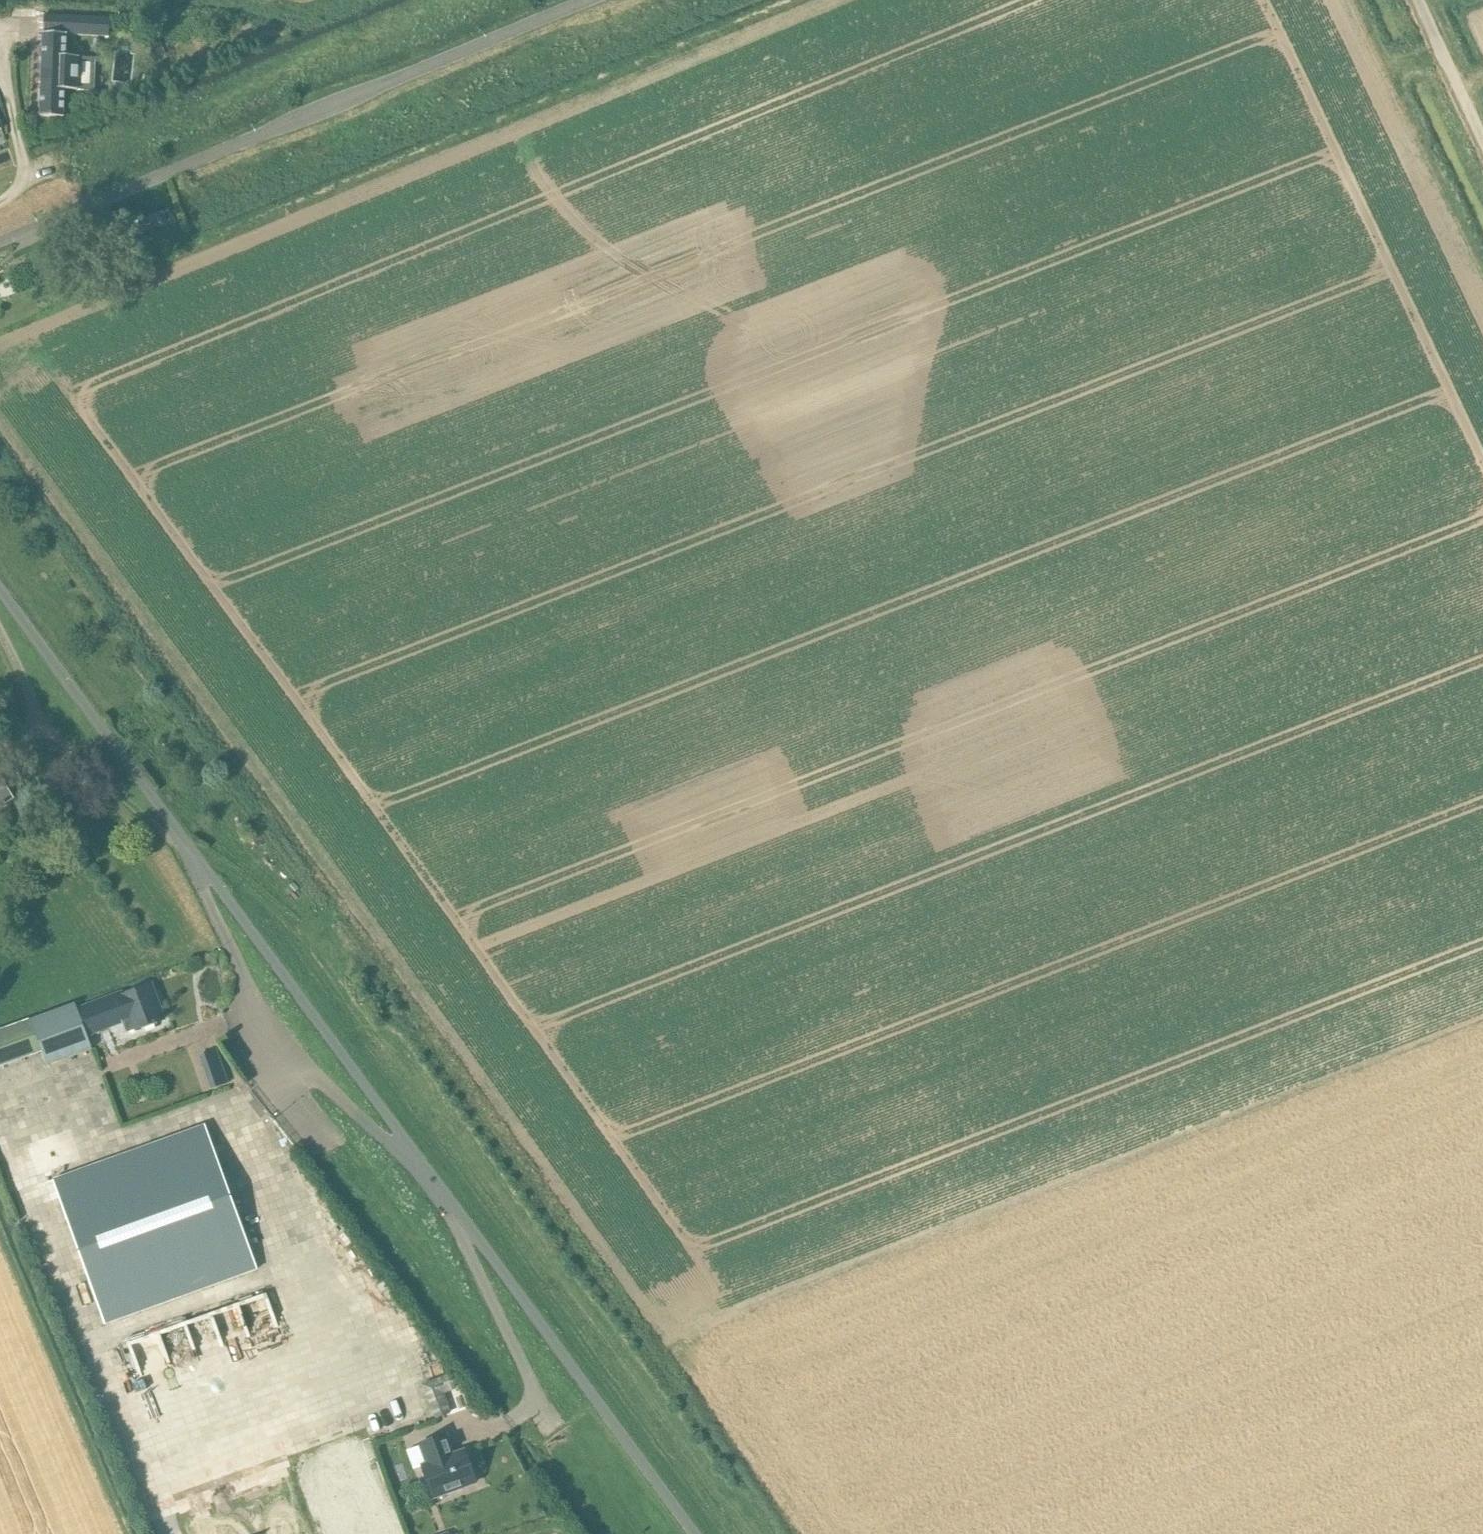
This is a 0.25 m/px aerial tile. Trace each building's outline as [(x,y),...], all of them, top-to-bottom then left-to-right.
[(78,90),(79,56),(66,56),(67,33),(43,33),(42,66),(42,79),(41,96),(41,116),(64,117),(65,89),(78,90)] [(14,799),(1,777),(0,777),(0,808),(14,799)] [(78,1011),(87,1034),(122,1021),(127,1034),(144,1027),(145,1029),(158,1024),(158,1022),(163,1020),(156,1002),(159,1001),(154,989),(152,990),(149,984),(125,994),(124,993),(78,1011)] [(0,1032),(0,1066),(42,1051),(48,1065),(93,1049),(87,1034),(78,1011),(76,1004),(0,1032)] [(257,1268),(205,1125),(53,1180),(105,1323),(257,1268)] [(449,1375),(423,1383),(435,1416),(446,1412),(437,1389),(453,1384),(449,1375)] [(467,1449),(464,1442),(467,1440),(462,1427),(438,1436),(445,1456),(439,1459),(449,1489),(493,1474),(482,1444),(467,1449)]
